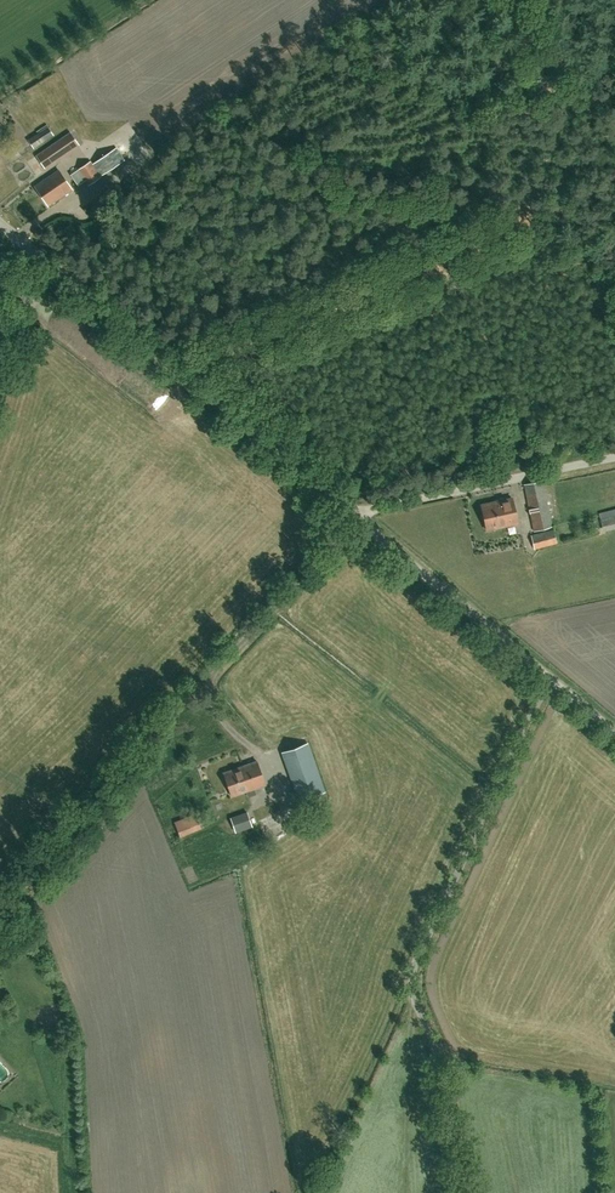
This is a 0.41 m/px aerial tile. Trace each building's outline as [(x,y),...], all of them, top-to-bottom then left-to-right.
[(33,148),(54,135),(48,126),(27,139),(33,148)] [(45,168),(79,145),(70,132),(36,155),(45,168)] [(116,148),(93,163),(91,161),(79,169),(70,174),(78,185),(85,181),(88,185),(101,176),(124,160),(116,148)] [(48,206),(72,189),(59,170),(35,186),(48,206)] [(534,531),(554,526),(544,480),(524,484),(534,530),(534,531)] [(487,529),(518,523),(513,498),(482,504),(487,529)] [(614,528),(614,508),(599,511),(604,531),(614,528)] [(535,536),(537,542),(557,536),(556,531),(535,536)] [(559,537),(535,543),(536,550),(561,544),(559,537)] [(283,752),(299,800),(324,792),(308,744),(283,752)] [(232,795),(265,784),(258,761),(224,772),(232,795)] [(275,843),(283,839),(279,831),(288,827),(281,812),(264,820),(275,843)] [(230,818),(235,834),(252,828),(247,813),(230,818)] [(198,826),(193,814),(176,820),(181,833),(198,826)]
